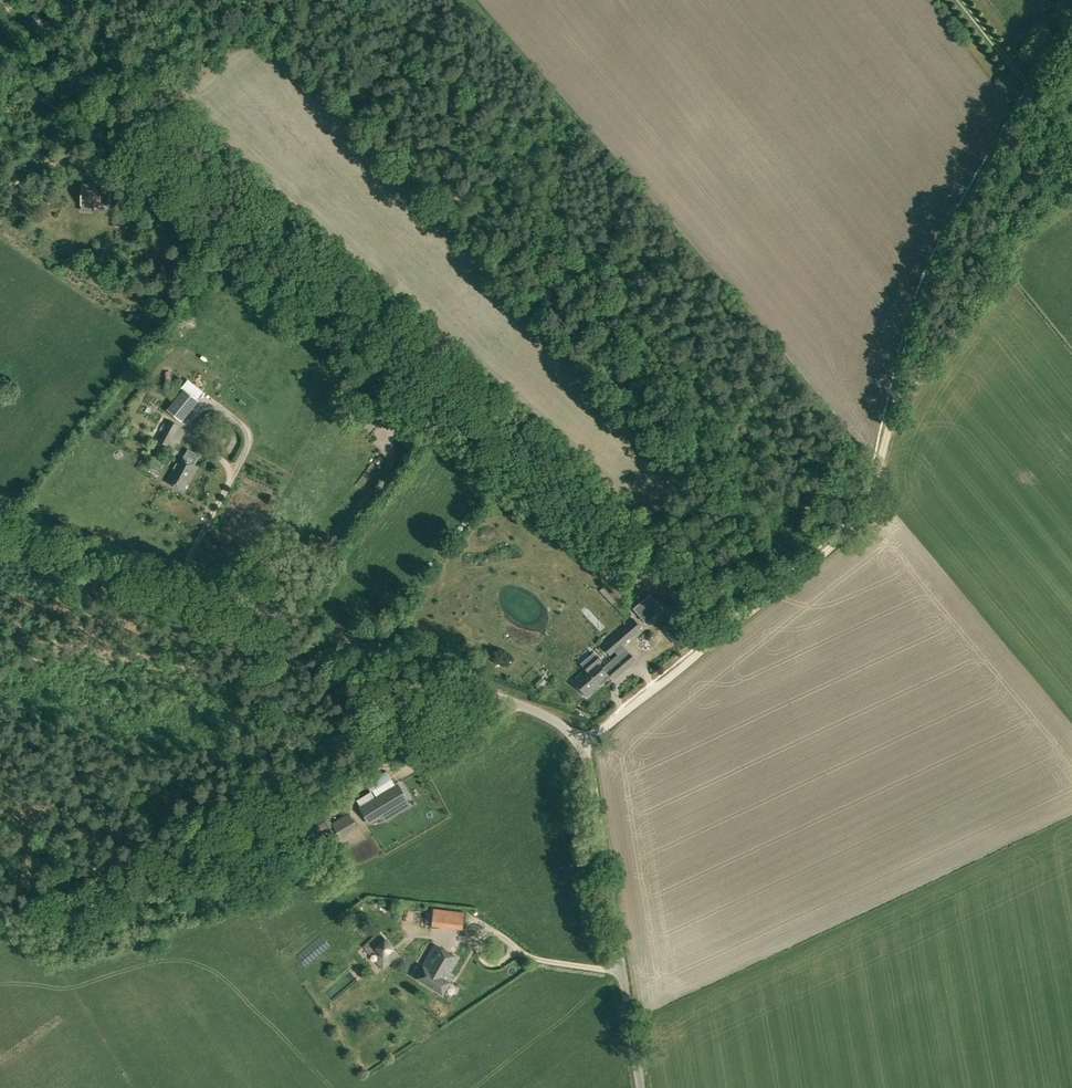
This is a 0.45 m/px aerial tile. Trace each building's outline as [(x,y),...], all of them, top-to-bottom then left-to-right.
[(52,150),(55,160),(76,153),(72,143),(52,150)] [(81,158),(62,161),(64,167),(82,164),(81,158)] [(101,185),(82,184),(81,204),(100,205),(110,205),(110,185),(101,185)] [(350,369),(364,383),(374,372),(369,366),(365,370),(357,362),(350,369)] [(168,409),(183,421),(198,402),(183,390),(168,409)] [(157,440),(168,446),(171,441),(176,433),(180,425),(169,420),(167,423),(162,431),(157,440)] [(397,438),(408,447),(415,438),(404,429),(397,438)] [(167,481),(183,490),(197,466),(180,457),(167,481)] [(153,462),(162,467),(164,463),(155,458),(153,462)] [(637,614),(650,629),(667,615),(654,600),(637,614)] [(616,655),(601,668),(595,661),(573,681),(587,696),(609,677),(605,673),(607,671),(615,679),(636,661),(625,649),(623,651),(618,645),(641,625),(632,615),(599,645),(607,653),(612,650),(616,655)] [(672,638),(677,644),(687,635),(682,629),(672,638)] [(372,790),(376,796),(395,784),(392,779),(372,790)] [(361,808),(368,819),(404,797),(397,786),(361,808)] [(360,806),(375,797),(371,791),(356,800),(360,806)] [(340,824),(346,837),(361,829),(354,816),(340,824)] [(433,909),(431,925),(462,929),(465,912),(433,909)] [(363,946),(383,970),(399,955),(379,931),(363,946)] [(417,978),(443,994),(450,981),(449,981),(453,974),(450,972),(458,959),(435,945),(422,965),(424,966),(417,978)]
